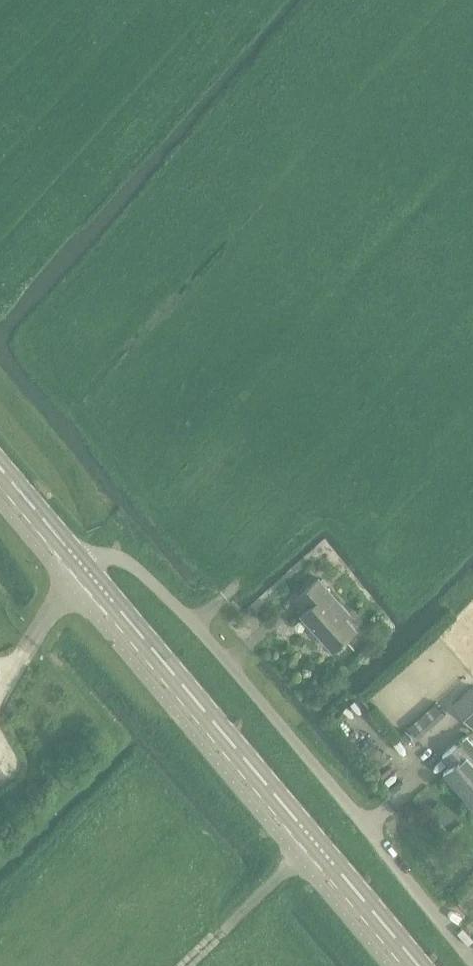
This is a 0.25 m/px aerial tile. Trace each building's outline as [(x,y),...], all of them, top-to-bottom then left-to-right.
[(334,648),(356,628),(345,616),(350,612),(319,578),(295,599),(305,610),(302,613),(334,648)] [(453,705),(472,727),(472,687),(453,705)] [(436,703),(409,727),(418,737),(445,713),(436,703)] [(443,756),(451,765),(444,772),(472,805),(472,741),(467,734),(459,741),(443,756)]
